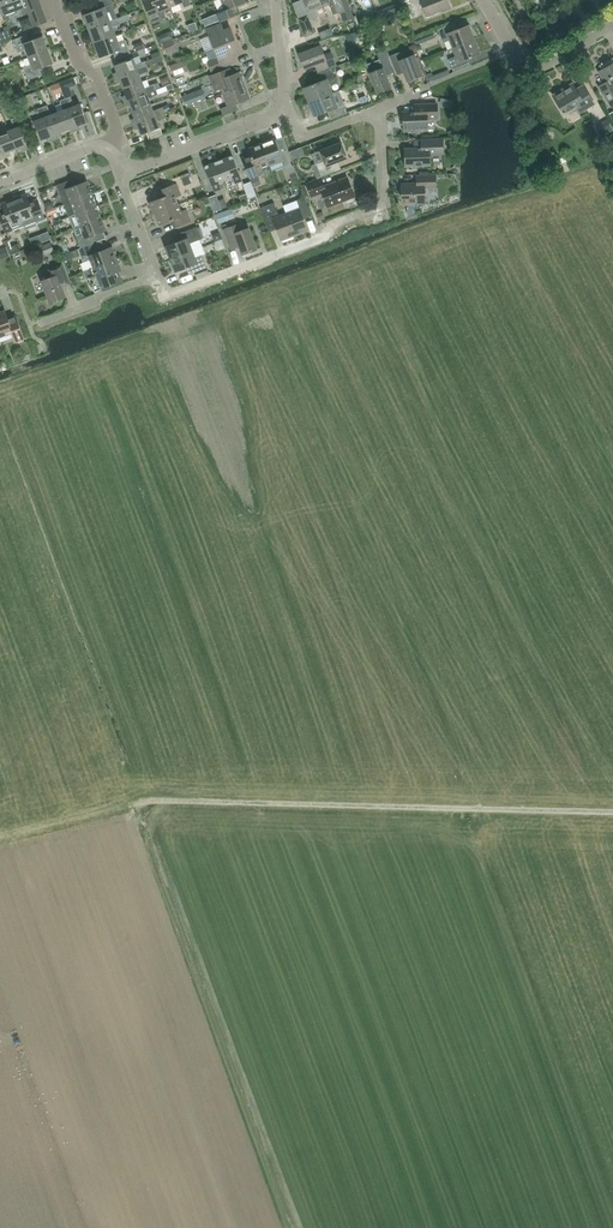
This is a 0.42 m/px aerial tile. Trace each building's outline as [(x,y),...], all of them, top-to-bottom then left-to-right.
[(5,15),(24,8),(21,0),(0,0),(0,3),(5,15)] [(32,21),(45,16),(39,0),(25,0),(24,0),(32,21)] [(89,29),(110,21),(106,12),(114,10),(110,0),(100,0),(94,2),(97,10),(84,15),(89,29)] [(159,18),(157,12),(169,7),(166,0),(152,0),(154,4),(145,7),(151,21),(159,18)] [(169,7),(181,2),(183,8),(190,5),(188,0),(166,0),(169,7)] [(225,10),(217,13),(220,21),(235,15),(232,8),(246,2),(245,1),(246,0),(221,0),(225,10)] [(322,7),(319,0),(304,0),(309,12),(322,7)] [(336,2),(335,0),(319,0),(322,7),(330,4),(334,14),(341,12),(344,22),(353,19),(346,0),(345,0),(337,3),(336,2)] [(427,15),(449,7),(446,0),(421,0),(427,15)] [(89,29),(95,43),(115,35),(112,26),(130,19),(128,14),(110,21),(89,29)] [(305,37),(315,33),(307,14),(297,18),(305,37)] [(48,23),(45,16),(32,21),(34,28),(48,23)] [(210,36),(214,48),(234,40),(229,28),(224,30),(221,24),(208,29),(211,36),(210,36)] [(449,40),(452,48),(474,40),(468,26),(454,31),(451,25),(438,30),(443,42),(449,40)] [(431,33),(420,35),(422,46),(434,44),(431,33)] [(166,41),(164,34),(157,37),(159,44),(166,41)] [(118,43),(115,35),(95,43),(100,57),(113,52),(116,60),(130,54),(125,40),(118,43)] [(27,50),(29,57),(48,51),(43,37),(30,42),(27,36),(14,40),(19,53),(27,50)] [(167,55),(177,51),(172,40),(162,44),(167,55)] [(214,48),(218,57),(207,62),(211,73),(223,68),(223,67),(236,61),(234,55),(239,53),(234,40),(214,48)] [(448,59),(453,72),(468,66),(466,60),(480,55),(474,40),(452,48),(456,56),(448,59)] [(305,69),(315,66),(320,64),(322,70),(336,65),(331,53),(324,56),(321,47),(299,54),(305,69)] [(53,64),(48,51),(29,57),(32,64),(24,67),(29,80),(42,75),(40,69),(53,64)] [(377,54),(380,61),(367,66),(377,93),(378,92),(381,94),(385,92),(385,90),(390,88),(385,73),(393,70),(385,51),(377,54)] [(152,59),(146,62),(148,66),(162,61),(158,52),(151,55),(152,59)] [(422,76),(414,56),(406,59),(403,52),(391,57),(398,75),(405,72),(408,82),(422,76)] [(114,73),(116,78),(147,66),(145,60),(136,64),(134,58),(115,65),(118,72),(114,73)] [(612,58),(599,66),(603,71),(601,73),(609,87),(602,92),(611,107),(612,106),(612,59),(612,58)] [(184,60),(169,66),(174,77),(188,71),(184,60)] [(121,81),(124,88),(143,81),(140,75),(149,71),(147,66),(116,78),(118,83),(121,81)] [(303,88),(309,102),(331,94),(328,85),(336,82),(331,68),(316,74),(319,82),(303,88)] [(216,90),(222,88),(224,93),(244,85),(243,84),(246,83),(241,72),(226,78),(224,72),(211,77),(216,90)] [(162,86),(170,83),(168,77),(160,80),(162,86)] [(123,96),(125,101),(156,89),(154,83),(145,87),(143,81),(124,88),(126,94),(123,96)] [(59,83),(50,87),(53,95),(62,92),(59,83)] [(564,114),(576,107),(579,113),(593,104),(582,86),(575,90),(572,84),(553,95),(564,114)] [(249,98),(244,85),(224,93),(229,106),(221,108),(224,116),(239,110),(236,103),(249,98)] [(33,89),(24,93),(28,101),(37,97),(33,89)] [(130,105),(132,111),(151,104),(149,98),(158,94),(156,89),(125,101),(127,106),(130,105)] [(199,90),(182,96),(187,108),(197,104),(204,101),(199,90)] [(335,102),(331,94),(309,102),(314,116),(330,110),(333,119),(347,113),(341,100),(335,102)] [(81,104),(74,106),(70,97),(65,99),(77,131),(82,129),(81,125),(88,122),(81,104)] [(63,110),(57,113),(64,131),(71,129),(72,132),(77,131),(65,99),(59,101),(63,110)] [(208,108),(205,101),(204,101),(197,104),(199,111),(208,108)] [(132,119),(133,124),(165,112),(163,107),(154,110),(151,104),(132,111),(135,118),(132,119)] [(420,112),(403,113),(404,129),(428,128),(427,112),(438,112),(437,104),(419,105),(420,112)] [(48,105),(42,107),(54,139),(59,137),(58,134),(64,131),(57,113),(51,115),(48,105)] [(49,141),(54,139),(42,107),(37,109),(41,119),(34,121),(41,140),(48,137),(49,141)] [(163,134),(158,120),(167,117),(165,112),(133,124),(135,129),(139,127),(141,134),(147,132),(149,139),(163,134)] [(15,129),(9,131),(16,150),(22,147),(23,151),(29,149),(17,117),(12,119),(15,129)] [(595,126),(602,138),(612,131),(612,130),(607,119),(595,126)] [(6,157),(11,155),(10,152),(16,150),(9,131),(3,133),(0,126),(0,142),(6,157)] [(274,139),(261,145),(269,165),(282,160),(285,166),(288,175),(289,174),(292,182),(299,179),(293,165),(292,166),(291,164),(286,150),(280,153),(274,139)] [(422,148),(405,149),(405,166),(430,165),(430,155),(437,155),(437,148),(443,148),(443,139),(421,140),(422,148)] [(316,164),(321,177),(337,171),(334,163),(347,158),(341,143),(320,151),(324,161),(316,164)] [(250,180),(251,181),(253,187),(255,187),(261,184),(258,176),(256,170),(269,165),(261,145),(248,150),(253,163),(245,166),(251,179),(250,180)] [(233,155),(219,161),(226,181),(233,178),(235,184),(243,181),(233,155)] [(222,189),(220,183),(226,181),(219,161),(205,166),(214,192),(222,189)] [(191,182),(188,175),(181,178),(184,185),(191,182)] [(417,183),(401,183),(402,199),(405,199),(406,205),(426,204),(425,189),(436,188),(436,175),(417,176),(417,183)] [(355,197),(347,177),(325,186),(322,178),(306,184),(312,197),(322,193),(328,207),(355,197)] [(64,204),(71,201),(92,193),(87,180),(76,185),(73,179),(57,185),(61,197),(64,204)] [(46,192),(56,189),(53,180),(43,183),(46,192)] [(253,187),(251,181),(243,184),(248,199),(256,196),(258,195),(255,187),(253,187)] [(149,202),(154,214),(179,204),(176,197),(181,195),(177,183),(162,188),(165,196),(149,202)] [(71,201),(64,204),(63,204),(68,217),(97,206),(92,193),(71,201)] [(40,205),(32,208),(27,194),(15,199),(23,222),(35,217),(37,222),(45,218),(40,205)] [(214,212),(222,209),(216,195),(208,198),(214,212)] [(283,205),(294,201),(292,196),(281,200),(283,205)] [(300,209),(287,214),(295,235),(308,230),(304,219),(312,216),(305,197),(296,200),(300,209)] [(17,229),(16,224),(23,222),(15,199),(2,204),(7,217),(0,219),(6,233),(17,229)] [(279,216),(275,206),(274,203),(260,208),(261,211),(269,232),(277,229),(281,240),(295,235),(287,214),(279,216)] [(191,221),(186,209),(181,211),(179,204),(154,214),(155,214),(160,225),(174,219),(177,227),(191,221)] [(70,223),(73,229),(102,218),(97,206),(68,217),(70,223)] [(47,211),(49,216),(58,212),(56,207),(47,211)] [(76,236),(81,248),(97,241),(95,235),(106,231),(102,218),(73,229),(75,237),(76,236)] [(64,225),(62,219),(53,223),(55,228),(64,225)] [(257,249),(249,228),(242,230),(240,223),(224,229),(229,244),(237,241),(242,254),(257,249)] [(166,246),(171,259),(193,251),(202,247),(199,240),(202,239),(198,226),(179,234),(181,240),(166,246)] [(39,244),(40,247),(43,256),(54,251),(51,243),(50,240),(39,244)] [(214,242),(217,251),(223,248),(220,240),(214,242)] [(101,251),(97,241),(81,248),(78,249),(83,263),(80,264),(83,271),(117,258),(112,246),(101,251)] [(207,267),(202,255),(205,254),(202,247),(193,251),(171,259),(176,272),(191,266),(194,272),(207,267)] [(6,249),(0,251),(0,261),(10,258),(6,249)] [(117,258),(83,271),(86,279),(89,278),(94,291),(114,284),(110,275),(122,270),(117,258)] [(68,279),(62,263),(48,269),(51,277),(42,281),(50,303),(66,297),(60,282),(68,279)] [(0,313),(0,337),(13,333),(16,342),(24,339),(18,322),(10,325),(6,311),(0,313)]
